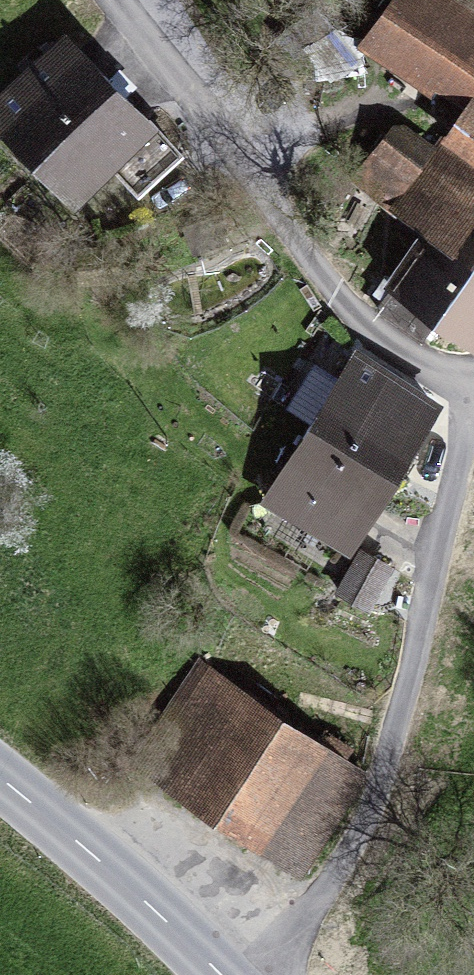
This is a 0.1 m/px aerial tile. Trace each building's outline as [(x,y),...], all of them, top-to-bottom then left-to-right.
[(431,0),(391,0),(379,17),(355,0),(352,0),(340,18),(365,36),(363,39),(464,110),(395,209),(429,232),(376,308),(422,340),(437,319),(473,344),(473,30),(431,0)] [(0,100),(0,125),(68,195),(107,158),(138,190),(178,152),(66,36),(0,100)] [(404,170),(438,138),(405,103),(371,135),(404,170)] [(353,356),(311,424),(390,475),(433,405),(353,356)] [(346,546),(390,475),(311,424),(272,487),(312,511),(306,521),(346,546)] [(367,606),(389,568),(359,551),(338,590),(367,606)] [(314,749),(198,671),(138,760),(254,838),(314,749)] [(357,778),(314,749),(254,838),(298,867),(357,778)]
